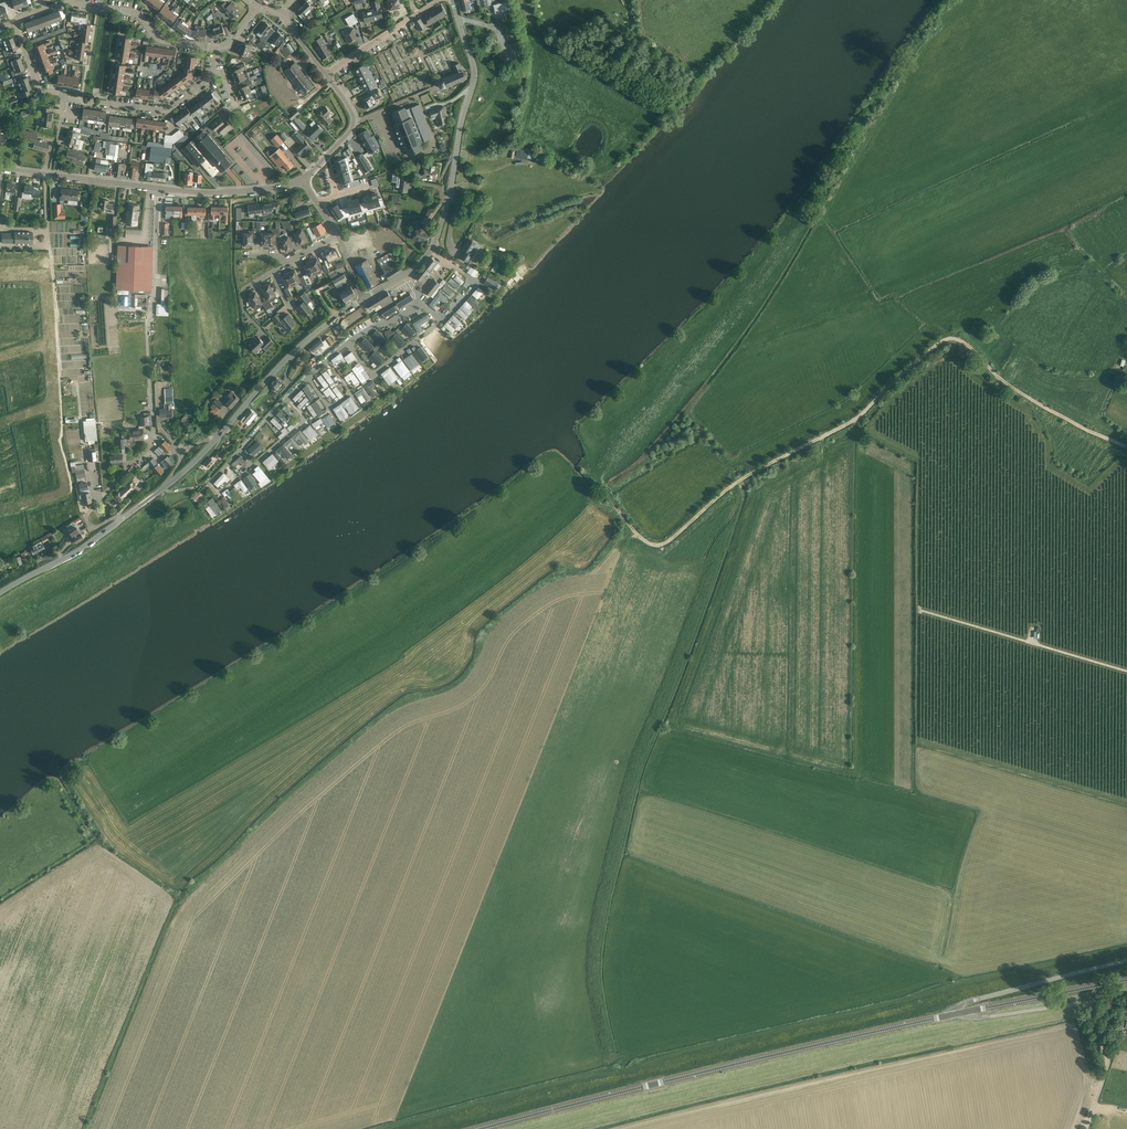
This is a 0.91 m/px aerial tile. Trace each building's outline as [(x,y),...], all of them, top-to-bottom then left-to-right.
[(21,7),(19,0),(8,0),(10,6),(13,4),(15,9),(21,7)] [(154,7),(159,10),(162,6),(164,2),(161,0),(159,0),(154,7)] [(171,11),(169,9),(168,9),(163,17),(168,20),(173,12),(174,11),(181,2),(179,0),(171,11)] [(389,5),(390,9),(400,7),(399,0),(387,0),(389,5)] [(470,9),(468,1),(474,0),(460,0),(463,11),(470,9)] [(0,7),(0,16),(0,17),(7,15),(5,10),(9,9),(7,4),(6,1),(2,3),(0,4),(0,6),(0,7)] [(158,13),(163,17),(168,9),(169,9),(170,7),(167,6),(169,3),(167,1),(158,13)] [(313,8),(306,1),(302,5),(309,12),(313,8)] [(371,21),(383,18),(380,8),(378,1),(372,2),(374,9),(362,12),(364,20),(364,19),(365,21),(371,20),(371,21)] [(236,8),(233,4),(231,3),(227,6),(224,3),(225,2),(219,7),(226,14),(227,13),(232,18),(238,13),(235,9),(236,8)] [(493,5),(495,14),(509,11),(507,2),(493,5)] [(428,26),(446,15),(441,4),(422,16),(428,26)] [(304,21),(306,18),(305,17),(309,12),(302,5),(298,9),(301,13),(299,15),(304,21)] [(52,13),(56,22),(62,20),(59,11),(52,13)] [(178,16),(173,12),(168,20),(172,23),(178,16)] [(213,12),(207,18),(210,21),(216,15),(213,12)] [(52,13),(47,15),(50,24),(56,22),(52,13)] [(71,14),(68,13),(68,16),(71,17),(70,22),(74,22),(78,23),(79,23),(81,24),(85,24),(86,16),(80,15),(79,21),(78,21),(77,20),(78,15),(71,14)] [(353,13),(345,19),(350,27),(358,22),(353,13)] [(42,17),(45,26),(50,24),(47,15),(42,17)] [(39,28),(45,26),(42,17),(36,19),(39,28)] [(414,22),(419,30),(425,27),(420,18),(414,22)] [(30,21),(33,30),(39,28),(36,19),(30,21)] [(176,28),(180,31),(186,23),(182,19),(180,21),(177,19),(172,27),(175,29),(176,28)] [(30,21),(25,23),(28,32),(33,30),(30,21)] [(274,30),(271,28),(272,27),(266,22),(259,31),(264,35),(260,39),(264,42),(274,30)] [(435,30),(442,26),(440,22),(433,27),(435,30)] [(188,38),(189,38),(192,30),(190,28),(191,26),(186,23),(180,31),(185,35),(184,36),(187,37),(188,38)] [(195,30),(192,30),(189,38),(191,39),(193,39),(194,38),(200,39),(201,29),(201,26),(196,25),(195,28),(195,30)] [(222,25),(216,27),(220,37),(225,35),(226,36),(229,35),(226,26),(223,27),(222,25)] [(212,26),(209,28),(209,32),(210,41),(212,41),(215,40),(214,39),(220,37),(216,27),(213,28),(212,26)] [(299,30),(303,36),(307,33),(303,27),(299,30)] [(74,34),(91,37),(91,35),(89,35),(89,30),(81,28),(80,33),(74,32),(74,34)] [(345,37),(346,39),(349,43),(357,38),(354,33),(356,31),(353,28),(345,33),(347,36),(345,37)] [(200,39),(205,40),(205,41),(208,41),(210,41),(209,32),(206,32),(207,29),(201,29),(200,39)] [(269,46),(272,42),(277,46),(284,37),(278,32),(277,33),(274,30),(264,42),(269,46)] [(326,34),(325,35),(324,36),(327,41),(329,44),(332,42),(330,39),(330,40),(326,34)] [(4,43),(5,47),(14,43),(13,40),(14,39),(13,37),(10,38),(9,35),(0,38),(0,41),(1,44),(4,43)] [(321,37),(313,42),(324,59),(332,54),(321,37)] [(249,44),(242,42),(240,48),(251,52),(253,46),(257,47),(257,45),(256,44),(252,41),(249,44)] [(295,46),(292,41),(289,43),(286,45),(287,46),(286,47),(283,42),(274,53),(275,53),(265,66),(267,67),(277,54),(280,49),(285,57),(293,52),(291,49),(292,49),(293,51),(298,48),(296,45),(295,46)] [(45,43),(43,44),(33,47),(37,57),(47,54),(44,46),(46,45),(50,44),(49,42),(45,43)] [(5,56),(10,55),(15,53),(14,50),(18,49),(17,46),(16,46),(14,43),(5,47),(6,50),(3,51),(5,56)] [(244,59),(251,62),(253,58),(249,57),(251,52),(240,48),(238,53),(245,56),(244,59)] [(50,55),(54,54),(53,52),(49,53),(47,54),(37,57),(39,62),(48,58),(47,56),(50,55)] [(267,53),(263,59),(267,62),(271,57),(267,53)] [(13,67),(22,63),(21,60),(22,60),(21,57),(17,59),(16,56),(11,57),(6,59),(8,64),(11,63),(13,67)] [(50,64),(57,61),(56,59),(52,61),(49,62),(48,58),(39,62),(40,67),(50,64)] [(53,72),(52,69),(51,66),(57,63),(57,61),(50,64),(40,67),(42,72),(43,72),(44,75),(53,72)] [(303,94),(309,90),(313,86),(295,62),(291,66),(284,71),(296,87),(297,86),(303,94)] [(13,77),(17,75),(22,73),(21,70),(25,69),(24,66),(23,67),(22,63),(13,67),(14,70),(11,71),(13,77)] [(242,68),(246,66),(244,63),(237,66),(239,69),(231,72),(234,77),(244,73),(242,68)] [(453,66),(456,72),(455,72),(455,73),(450,75),(449,75),(449,76),(442,79),(443,80),(446,86),(446,87),(453,84),(453,85),(454,85),(454,84),(459,82),(459,83),(460,82),(460,81),(466,79),(467,80),(467,79),(467,78),(467,76),(468,76),(468,75),(467,75),(466,72),(467,72),(466,71),(466,72),(463,70),(462,70),(459,63),(453,66)] [(366,64),(355,69),(359,77),(370,71),(366,64)] [(183,72),(188,80),(190,82),(192,81),(190,79),(192,77),(193,69),(184,68),(184,72),(183,72)] [(370,71),(359,77),(362,84),(374,78),(370,71)] [(183,72),(178,76),(184,83),(188,80),(183,72)] [(244,83),(251,80),(248,72),(244,73),(234,77),(236,83),(243,80),(244,83)] [(28,80),(29,79),(28,77),(24,78),(23,75),(13,79),(15,84),(18,83),(20,87),(29,83),(28,80)] [(184,83),(178,76),(173,80),(179,87),(184,83)] [(374,78),(362,84),(366,91),(377,86),(374,78)] [(173,80),(172,81),(169,83),(174,90),(179,87),(173,80)] [(238,89),(240,95),(251,91),(248,85),(252,84),(251,80),(244,83),(245,86),(238,89)] [(20,97),(24,95),(30,93),(28,90),(32,89),(31,86),(30,86),(29,83),(20,87),(21,90),(18,91),(20,97)] [(170,94),(174,90),(169,83),(164,87),(170,94)] [(166,97),(170,94),(164,87),(160,90),(164,98),(165,100),(167,99),(166,97)] [(154,99),(162,100),(164,98),(160,90),(156,89),(154,99)] [(258,98),(255,89),(251,91),(240,95),(243,100),(250,97),(251,100),(258,98)] [(368,110),(377,105),(374,100),(381,97),(378,89),(372,92),(373,95),(363,100),(366,105),(365,107),(366,110),(368,110)] [(214,101),(217,105),(219,103),(218,102),(221,99),(216,92),(213,94),(212,93),(207,96),(212,103),(214,101)] [(203,100),(210,109),(212,108),(209,104),(212,103),(207,96),(203,100)] [(210,109),(203,100),(198,103),(203,110),(205,108),(208,111),(210,109)] [(205,112),(203,110),(198,103),(193,107),(201,116),(203,115),(202,114),(205,112)] [(394,124),(404,150),(406,149),(408,156),(422,150),(420,144),(422,143),(429,140),(432,135),(420,104),(410,108),(406,109),(404,108),(394,112),(392,115),(396,123),(394,124)] [(189,110),(192,115),(194,116),(196,115),(198,118),(201,116),(193,107),(192,108),(191,106),(188,108),(189,110)] [(438,126),(448,122),(446,111),(444,106),(429,111),(432,118),(436,117),(438,126)] [(41,127),(49,127),(51,127),(52,118),(53,118),(54,113),(49,113),(50,109),(41,107),(41,112),(43,113),(41,127)] [(323,110),(317,116),(322,121),(322,120),(327,126),(333,121),(328,115),(331,112),(326,107),(323,110)] [(188,108),(183,112),(190,121),(193,120),(190,116),(192,115),(189,110),(188,108)] [(288,116),(292,121),(300,113),(296,108),(288,116)] [(21,112),(20,117),(30,113),(28,109),(21,112)] [(183,112),(179,115),(183,121),(185,120),(188,123),(190,121),(183,112)] [(179,115),(174,119),(181,128),(184,127),(181,123),(183,121),(179,115)] [(219,117),(211,124),(216,131),(219,129),(224,135),(232,128),(226,122),(225,123),(219,117)] [(305,127),(297,117),(292,121),(301,131),(305,127)] [(309,127),(306,130),(310,134),(313,138),(317,135),(316,134),(322,129),(318,125),(316,123),(316,124),(314,121),(310,124),(312,126),(311,128),(309,127)] [(90,132),(86,131),(81,129),(79,128),(74,127),(73,131),(69,130),(68,136),(77,138),(79,132),(88,135),(90,132)] [(22,129),(19,139),(31,142),(30,145),(30,147),(31,147),(33,148),(47,152),(49,145),(35,141),(37,134),(29,132),(22,129)] [(367,129),(358,135),(361,140),(365,146),(369,154),(379,148),(378,147),(380,146),(373,135),(372,136),(367,129)] [(201,164),(213,177),(217,174),(217,173),(220,171),(221,172),(227,168),(231,164),(225,157),(226,155),(208,134),(206,135),(203,131),(182,149),(197,167),(201,164)] [(306,140),(299,133),(294,137),(300,144),(295,149),(301,155),(310,147),(305,141),(305,140),(306,140)] [(272,140),(277,147),(283,141),(277,135),(272,140)] [(69,147),(79,150),(81,140),(77,139),(77,138),(68,136),(66,142),(70,143),(69,147)] [(106,159),(117,160),(119,144),(115,144),(115,142),(107,141),(105,155),(107,155),(106,159)] [(170,163),(172,149),(167,148),(167,146),(158,143),(148,141),(147,146),(151,146),(150,161),(170,163)] [(279,148),(275,152),(272,147),(266,152),(276,164),(278,167),(279,167),(282,165),(287,170),(293,165),(279,148)] [(517,148),(516,155),(521,157),(527,158),(532,159),(532,156),(533,152),(533,151),(529,150),(529,151),(517,148)] [(173,153),(179,160),(183,157),(177,150),(173,153)] [(65,158),(84,165),(86,157),(68,151),(65,158)] [(362,153),(355,157),(364,173),(372,168),(367,161),(362,153)] [(346,157),(335,160),(337,165),(347,162),(346,157)] [(95,170),(107,172),(108,165),(101,164),(101,159),(97,159),(96,163),(95,170)] [(129,178),(134,178),(136,167),(138,168),(139,163),(132,162),(132,166),(131,166),(129,178)] [(347,162),(337,165),(339,171),(349,168),(347,162)] [(116,171),(115,176),(120,177),(122,167),(124,168),(124,164),(117,163),(116,171)] [(145,164),(144,176),(149,176),(148,179),(165,181),(166,175),(166,173),(163,173),(159,172),(159,173),(152,172),(152,165),(145,164)] [(432,178),(432,177),(436,178),(438,170),(434,170),(435,166),(428,165),(428,169),(425,168),(423,175),(428,176),(428,177),(432,178)] [(349,168),(339,171),(341,176),(351,173),(349,168)] [(192,181),(201,182),(202,175),(193,174),(185,173),(184,183),(192,184),(192,181)] [(351,173),(341,176),(342,182),(352,179),(351,173)] [(400,177),(399,191),(407,192),(409,178),(400,177)] [(16,184),(7,183),(5,194),(5,199),(8,199),(9,195),(10,191),(15,192),(16,184)] [(22,192),(21,198),(32,199),(32,197),(33,197),(38,198),(39,191),(33,190),(33,186),(25,185),(24,192),(22,192)] [(80,190),(61,188),(60,199),(79,201),(80,190)] [(375,188),(368,190),(371,201),(378,199),(375,188)] [(368,190),(361,193),(365,204),(371,201),(368,190)] [(357,193),(350,196),(354,207),(361,205),(357,193)] [(350,196),(343,198),(347,209),(354,207),(350,196)] [(102,199),(101,208),(108,209),(107,212),(111,212),(112,209),(113,203),(109,203),(109,200),(102,199)] [(335,201),(328,205),(335,215),(341,211),(335,201)] [(264,212),(274,211),(274,212),(279,212),(277,202),(273,202),(263,203),(264,212)] [(248,205),(249,211),(249,214),(250,217),(254,217),(254,215),(259,214),(259,216),(259,219),(264,219),(264,216),(264,212),(263,203),(248,205)] [(60,204),(53,204),(54,219),(65,219),(65,211),(61,211),(60,204)] [(129,204),(128,212),(132,212),(133,210),(139,211),(139,210),(140,205),(129,204)] [(174,217),(174,206),(166,206),(166,219),(170,219),(170,216),(174,216),(174,217)] [(174,206),(174,217),(179,217),(179,220),(182,220),(182,214),(182,206),(174,206)] [(188,214),(192,215),(192,219),(193,219),(193,222),(197,222),(197,219),(197,215),(197,207),(188,207),(188,214)] [(211,207),(211,220),(215,220),(215,214),(220,214),(220,207),(211,207)] [(220,207),(220,214),(225,214),(225,220),(228,220),(228,207),(220,207)] [(297,219),(311,215),(309,207),(295,212),(297,219)] [(128,212),(126,224),(137,225),(138,216),(141,216),(141,211),(139,210),(139,211),(133,210),(132,212),(128,212)] [(285,230),(288,228),(286,224),(290,223),(289,221),(280,221),(285,230)] [(244,233),(244,245),(246,245),(246,247),(250,247),(250,245),(252,245),(252,237),(257,237),(257,232),(257,228),(257,224),(253,224),(253,228),(253,231),(248,231),(248,233),(244,233)] [(321,224),(313,227),(317,235),(326,231),(324,227),(323,227),(321,224)] [(428,232),(416,228),(413,239),(430,244),(433,231),(429,230),(428,232)] [(280,229),(272,229),(272,233),(268,233),(268,247),(272,247),(272,245),(275,245),(275,237),(280,237),(280,229)] [(303,244),(306,242),(306,241),(307,240),(302,229),(295,233),(300,244),(302,243),(303,244)] [(2,233),(1,243),(9,243),(15,243),(15,244),(27,244),(32,244),(33,232),(27,232),(15,232),(15,233),(9,233),(2,233)] [(281,240),(286,251),(288,250),(289,251),(292,249),(292,248),(294,247),(288,236),(281,240)] [(461,258),(468,262),(472,254),(470,253),(476,243),(473,241),(472,240),(472,241),(469,239),(463,249),(465,250),(461,258)] [(151,290),(152,252),(153,246),(119,245),(118,289),(151,290)] [(329,263),(341,257),(337,249),(332,251),(332,250),(329,252),(325,254),(328,260),(325,262),(328,268),(331,266),(329,263)] [(377,260),(385,273),(387,277),(388,279),(402,271),(391,252),(377,260)] [(436,261),(431,258),(424,266),(429,270),(432,267),(436,271),(441,265),(438,263),(436,261)] [(316,273),(323,270),(317,259),(314,261),(314,260),(310,261),(316,273)] [(367,259),(355,265),(366,289),(379,283),(367,259)] [(308,273),(304,276),(308,283),(307,284),(311,282),(308,277),(316,273),(310,261),(307,263),(307,264),(304,266),(308,273)] [(470,262),(466,268),(468,269),(469,269),(467,272),(475,277),(479,271),(473,268),(475,265),(474,264),(471,263),(470,262)] [(430,275),(432,272),(429,270),(424,266),(416,277),(421,281),(427,273),(430,275)] [(299,278),(295,270),(292,272),(291,271),(288,273),(294,285),(300,281),(303,286),(307,284),(308,283),(304,276),(299,278)] [(336,272),(330,276),(336,286),(347,279),(344,274),(339,277),(336,272)] [(282,277),(288,288),(294,285),(288,273),(285,274),(285,276),(282,277)] [(457,276),(454,279),(462,286),(465,282),(457,276)] [(488,277),(484,283),(494,290),(498,283),(488,277)] [(451,278),(448,282),(458,291),(462,287),(451,278)] [(440,284),(435,279),(425,291),(431,296),(440,284)] [(22,282),(23,291),(22,291),(23,295),(37,294),(36,285),(38,285),(38,282),(36,282),(36,281),(28,282),(27,280),(24,280),(24,282),(22,282)] [(268,298),(265,301),(270,308),(273,306),(270,302),(277,297),(276,294),(269,284),(268,285),(267,284),(263,286),(264,287),(262,288),(268,298)] [(445,285),(442,289),(453,298),(456,294),(445,285)] [(345,289),(351,299),(356,296),(351,286),(345,289)] [(479,287),(472,294),(477,299),(484,292),(479,287)] [(168,307),(168,289),(158,288),(158,306),(168,307)] [(345,289),(340,293),(345,302),(351,299),(345,289)] [(384,307),(393,302),(387,291),(367,304),(370,309),(381,303),(384,307)] [(249,297),(255,307),(256,310),(264,305),(267,310),(270,308),(265,301),(262,303),(256,293),(254,294),(253,292),(250,295),(250,296),(249,297)] [(302,303),(297,307),(299,311),(300,310),(305,316),(313,311),(307,303),(310,301),(304,292),(298,297),(302,303)] [(398,308),(409,302),(413,299),(409,292),(394,301),(398,308)] [(439,292),(429,305),(433,308),(440,300),(443,303),(444,303),(448,299),(439,292)] [(469,298),(466,300),(475,308),(477,305),(480,302),(475,298),(471,295),(469,297),(469,298)] [(393,302),(384,307),(380,310),(384,316),(398,308),(394,301),(393,302)] [(463,305),(460,308),(468,316),(472,313),(463,305)] [(459,309),(456,313),(465,321),(468,317),(459,309)] [(38,310),(24,311),(24,315),(24,324),(25,324),(27,324),(27,326),(30,326),(30,323),(38,323),(38,322),(40,322),(40,319),(38,319),(38,310)] [(291,317),(288,314),(283,319),(278,313),(272,318),(279,326),(282,323),(288,330),(296,324),(290,318),(291,317)] [(428,314),(413,323),(419,334),(424,331),(420,325),(431,319),(428,314)] [(453,316),(449,320),(458,327),(461,324),(453,316)] [(269,319),(264,324),(267,328),(272,322),(269,319)] [(447,323),(443,326),(452,334),(455,330),(447,323)] [(337,334),(343,330),(339,324),(333,328),(337,334)] [(406,324),(401,329),(410,337),(415,332),(406,324)] [(390,328),(384,332),(388,338),(395,333),(394,331),(392,332),(390,328)] [(377,330),(372,336),(380,344),(385,338),(377,330)] [(396,334),(391,339),(398,347),(404,342),(396,334)] [(333,342),(329,336),(323,342),(320,338),(309,348),(314,353),(322,347),(324,350),(331,345),(330,344),(333,342)] [(262,347),(265,350),(273,343),(268,337),(263,342),(258,337),(255,340),(249,346),(256,353),(262,347)] [(365,339),(360,344),(368,352),(373,346),(365,339)] [(389,357),(395,352),(386,343),(380,349),(389,357)] [(421,347),(414,352),(421,361),(427,356),(421,347)] [(352,351),(344,357),(349,364),(356,358),(352,351)] [(374,352),(369,358),(377,366),(383,360),(374,352)] [(346,361),(344,357),(343,357),(341,353),(331,360),(334,364),(340,359),(344,363),(346,361)] [(412,353),(403,359),(411,370),(419,364),(412,353)] [(33,355),(27,356),(29,361),(30,366),(33,365),(36,364),(37,367),(40,366),(39,360),(35,361),(33,355)] [(402,360),(393,366),(402,377),(406,374),(409,371),(410,371),(402,360)] [(8,368),(4,369),(6,376),(8,375),(10,375),(9,372),(15,370),(13,365),(12,361),(9,361),(6,362),(8,368)] [(356,366),(352,368),(362,383),(367,380),(361,372),(362,371),(365,369),(362,365),(361,365),(357,367),(356,366)] [(390,367),(381,374),(384,377),(386,375),(392,383),(398,378),(390,367)] [(326,371),(322,375),(330,386),(334,383),(326,371)] [(352,371),(344,377),(347,381),(350,379),(354,384),(358,380),(352,371)] [(321,375),(317,378),(325,390),(329,386),(321,375)] [(270,384),(273,387),(272,389),(277,394),(286,386),(276,377),(270,384)] [(368,383),(364,385),(373,398),(377,395),(372,387),(376,384),(373,380),(368,383)] [(307,385),(303,388),(310,400),(314,397),(310,391),(307,385)] [(42,387),(37,388),(39,393),(40,398),(43,397),(45,396),(42,387)] [(329,387),(323,391),(327,397),(330,394),(333,398),(336,396),(329,387)] [(336,387),(332,390),(340,400),(344,397),(336,387)] [(363,387),(355,393),(358,397),(362,395),(367,402),(371,399),(363,387)] [(167,409),(160,409),(160,417),(168,416),(168,417),(172,417),(172,412),(172,409),(171,409),(171,408),(172,408),(172,404),(174,403),(173,388),(165,388),(165,391),(164,391),(165,403),(164,403),(164,408),(167,408),(167,409)] [(293,399),(296,401),(304,393),(301,390),(293,399)] [(225,404),(227,405),(232,409),(240,399),(231,391),(226,397),(229,400),(225,404)] [(220,409),(224,405),(217,398),(218,396),(215,394),(210,399),(220,409)] [(16,396),(13,396),(17,406),(19,405),(22,404),(20,400),(18,395),(16,396)] [(350,396),(342,402),(346,407),(349,405),(354,411),(359,408),(350,396)] [(306,397),(297,406),(300,408),(309,400),(306,397)] [(316,401),(312,404),(319,415),(323,412),(316,401)] [(341,403),(333,409),(336,413),(340,410),(345,418),(349,415),(341,403)] [(308,406),(314,417),(318,415),(312,404),(308,406)] [(282,409),(291,417),(294,414),(285,406),(282,409)] [(249,425),(257,415),(250,409),(242,419),(246,423),(249,425)] [(136,430),(129,430),(129,435),(130,440),(136,440),(142,439),(141,435),(144,434),(143,428),(144,428),(143,426),(150,425),(149,415),(151,415),(151,412),(147,412),(144,413),(144,416),(140,416),(141,426),(139,426),(139,429),(136,429),(136,430)] [(288,420),(279,412),(276,415),(285,423),(288,420)] [(328,414),(322,418),(328,428),(335,422),(330,413),(328,414)] [(179,421),(185,428),(189,424),(183,417),(179,421)] [(282,426),(273,418),(271,421),(279,429),(282,426)] [(321,419),(312,425),(314,429),(323,423),(321,419)] [(96,420),(84,420),(85,441),(97,440),(96,420)] [(290,431),(299,423),(297,420),(287,428),(290,431)] [(310,424),(302,430),(311,439),(318,433),(310,424)] [(283,432),(279,436),(281,439),(289,432),(285,427),(281,430),(283,432)] [(300,430),(293,436),(296,440),(300,437),(304,442),(306,445),(310,441),(304,434),(300,430)] [(292,437),(284,443),(288,447),(289,446),(291,444),(293,446),(297,451),(301,448),(295,441),(292,437)] [(124,438),(116,439),(117,449),(119,449),(120,454),(115,454),(115,456),(110,456),(111,463),(123,461),(122,452),(125,451),(124,438)] [(160,445),(154,451),(156,453),(159,456),(164,451),(167,453),(172,448),(169,444),(165,441),(160,445)] [(258,451),(262,448),(257,442),(253,445),(249,448),(252,451),(254,454),(258,451)] [(89,451),(87,451),(88,455),(88,461),(96,460),(96,455),(95,451),(98,451),(98,446),(97,443),(94,444),(94,447),(94,449),(89,449),(89,451)] [(283,444),(276,450),(279,454),(281,452),(287,460),(293,455),(287,449),(283,444)] [(16,449),(11,451),(12,456),(13,461),(16,460),(19,459),(16,449)] [(224,455),(221,453),(218,450),(211,458),(210,457),(204,464),(208,467),(218,457),(221,459),(224,455)] [(273,453),(263,461),(269,469),(279,461),(273,453)] [(175,462),(171,456),(169,457),(168,456),(161,462),(166,469),(175,462)] [(240,456),(232,463),(235,467),(240,462),(242,465),(243,465),(245,464),(246,463),(240,456)] [(153,458),(148,462),(159,476),(164,472),(153,458)] [(72,466),(71,467),(72,472),(73,472),(74,472),(75,471),(76,475),(85,474),(84,469),(83,464),(76,465),(75,466),(72,466)] [(256,471),(253,473),(260,482),(267,476),(260,467),(256,471)] [(53,474),(46,476),(48,481),(49,487),(53,486),(56,485),(54,478),(57,477),(55,470),(52,471),(53,474)] [(224,473),(214,483),(218,487),(225,480),(227,482),(230,479),(224,473)] [(250,474),(244,478),(251,488),(257,484),(250,474)] [(39,475),(36,476),(38,482),(41,481),(43,488),(46,488),(49,487),(48,481),(46,476),(43,477),(40,478),(39,475)] [(30,480),(24,482),(26,488),(27,493),(30,492),(33,491),(31,484),(35,483),(33,476),(30,477),(30,480)] [(130,481),(134,486),(139,482),(135,477),(130,481)] [(241,480),(237,482),(239,485),(241,487),(244,491),(247,489),(244,484),(241,480)] [(15,481),(13,482),(14,485),(15,489),(19,488),(21,495),(27,493),(26,488),(24,482),(18,484),(17,481),(15,481)] [(80,490),(80,494),(79,495),(80,498),(81,499),(83,499),(84,503),(86,502),(91,501),(90,492),(88,493),(87,482),(79,484),(80,490)] [(134,489),(129,483),(125,486),(126,487),(121,492),(120,491),(116,495),(121,501),(125,497),(125,496),(129,492),(130,493),(134,489)] [(0,488),(0,499),(2,499),(5,499),(5,491),(9,491),(8,484),(4,484),(5,488),(0,488)] [(223,492),(222,493),(225,496),(227,495),(230,498),(233,496),(231,494),(236,491),(234,488),(229,491),(228,489),(223,492)] [(196,502),(203,495),(199,491),(192,498),(196,502)] [(223,497),(220,499),(225,508),(229,505),(223,497)] [(213,498),(204,505),(206,508),(210,506),(216,514),(217,515),(222,510),(216,502),(213,498)] [(77,527),(69,532),(76,543),(84,538),(77,527)] [(33,548),(31,549),(34,554),(45,548),(41,541),(32,546),(33,548)] [(15,558),(17,565),(23,563),(21,556),(15,558)]
